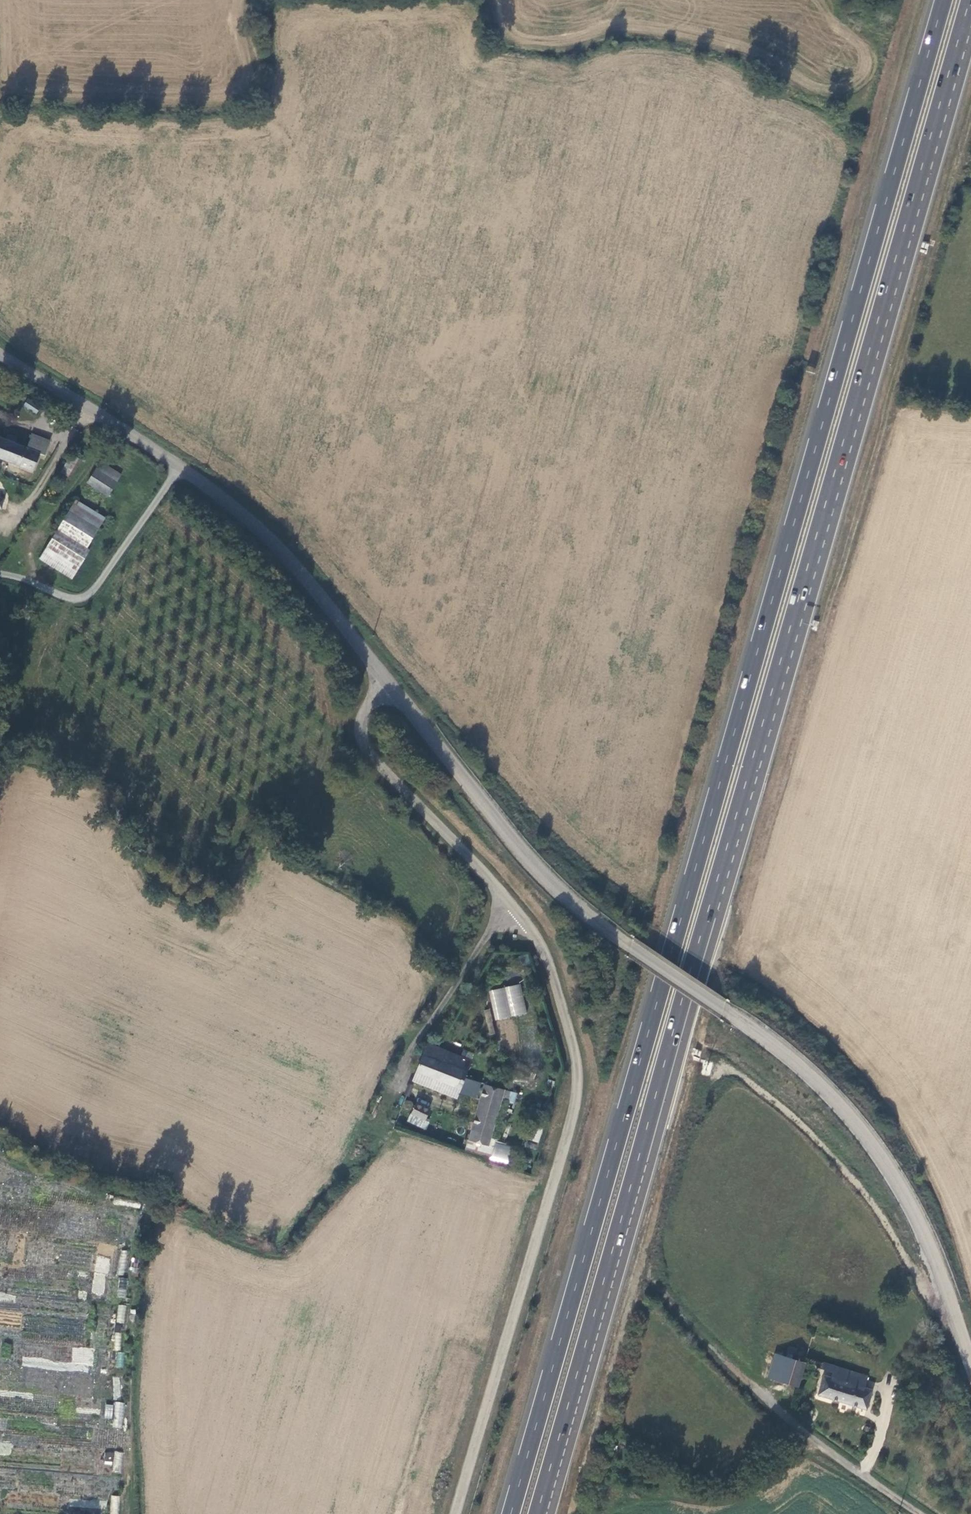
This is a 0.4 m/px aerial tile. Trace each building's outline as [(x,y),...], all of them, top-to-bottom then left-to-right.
[(26,426),(19,443),(40,452),(43,453),(51,436),(26,426)] [(0,436),(0,468),(3,458),(32,469),(40,452),(19,443),(14,441),(16,434),(9,432),(6,438),(0,436)] [(103,457),(88,482),(108,494),(122,473),(107,464),(109,460),(103,457)] [(68,460),(60,472),(68,476),(75,464),(68,460)] [(76,499),(41,556),(73,576),(91,548),(88,547),(106,519),(76,499)] [(489,989),(494,1019),(526,1015),(521,985),(489,989)] [(472,1060),(434,1046),(427,1044),(416,1073),(462,1089),(472,1061),(472,1060)] [(488,1148),(502,1093),(484,1088),(468,1142),(488,1148)] [(415,1106),(413,1114),(427,1119),(430,1111),(415,1106)] [(489,1158),(505,1165),(512,1148),(496,1141),(489,1158)] [(126,1298),(127,1278),(118,1277),(117,1297),(126,1298)] [(124,1323),(126,1305),(118,1304),(116,1323),(124,1323)] [(120,1350),(121,1332),(114,1332),(113,1349),(120,1350)] [(90,1348),(73,1347),(72,1361),(90,1362),(90,1348)] [(122,1368),(124,1352),(116,1351),(114,1367),(122,1368)] [(767,1379),(778,1382),(785,1357),(775,1354),(767,1379)] [(864,1389),(868,1378),(805,1358),(804,1363),(785,1357),(778,1382),(812,1392),(819,1369),(833,1373),(831,1379),(823,1377),(817,1395),(865,1410),(871,1392),(864,1389)] [(124,1404),(106,1403),(105,1418),(114,1418),(113,1426),(122,1426),(124,1404)] [(121,1473),(123,1452),(114,1451),(113,1472),(121,1473)] [(103,1467),(113,1467),(113,1452),(104,1452),(103,1467)] [(120,1496),(111,1495),(109,1513),(118,1513),(120,1496)]
